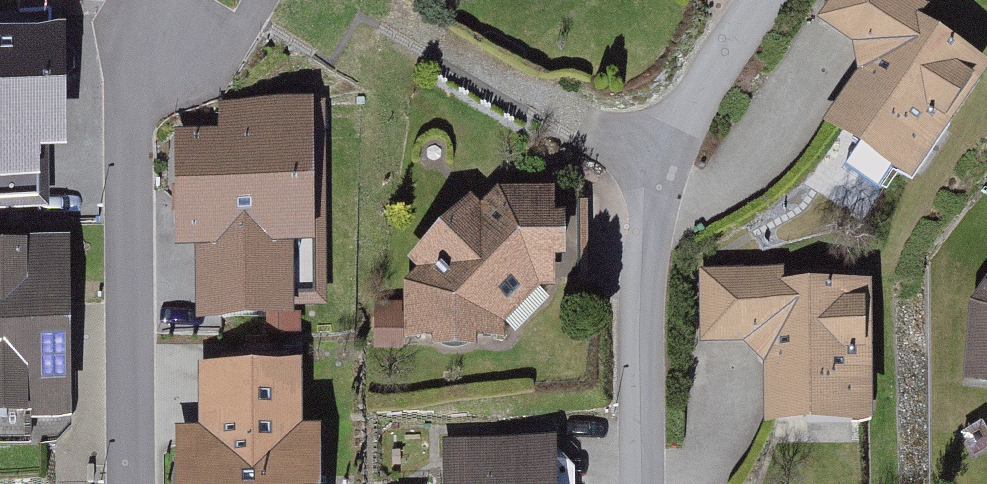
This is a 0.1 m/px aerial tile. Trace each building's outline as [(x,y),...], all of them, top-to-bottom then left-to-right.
[(901,0),(840,0),(820,27),(880,72),(834,132),(923,199),(986,116),(986,66),(901,0)] [(0,25),(0,188),(25,187),(24,148),(51,147),(47,24),(0,25)] [(229,143),(183,144),(185,261),(206,260),(208,347),(336,345),(333,111),(229,113),(229,143)] [(485,206),(409,286),(410,362),(488,360),(563,280),(567,199),(485,206)] [(0,246),(0,427),(55,426),(50,245),(0,246)] [(877,286),(707,286),(707,360),(774,360),(775,435),(877,434),(877,286)] [(971,366),(986,377),(986,343),(971,366)] [(185,437),(186,483),(332,483),(331,434),(310,435),(309,371),(208,372),(209,436),(185,437)] [(452,442),(452,483),(572,483),(571,441),(452,442)]
